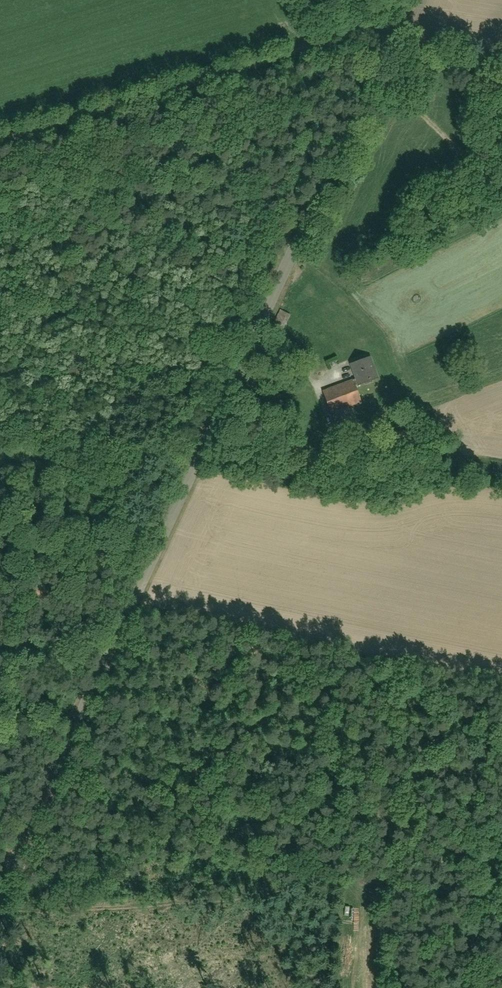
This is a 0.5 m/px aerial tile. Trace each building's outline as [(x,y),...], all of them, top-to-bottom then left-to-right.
[(357,379),(323,391),(331,413),(361,402),(356,386),(378,378),(370,356),(351,363),(357,379)]
